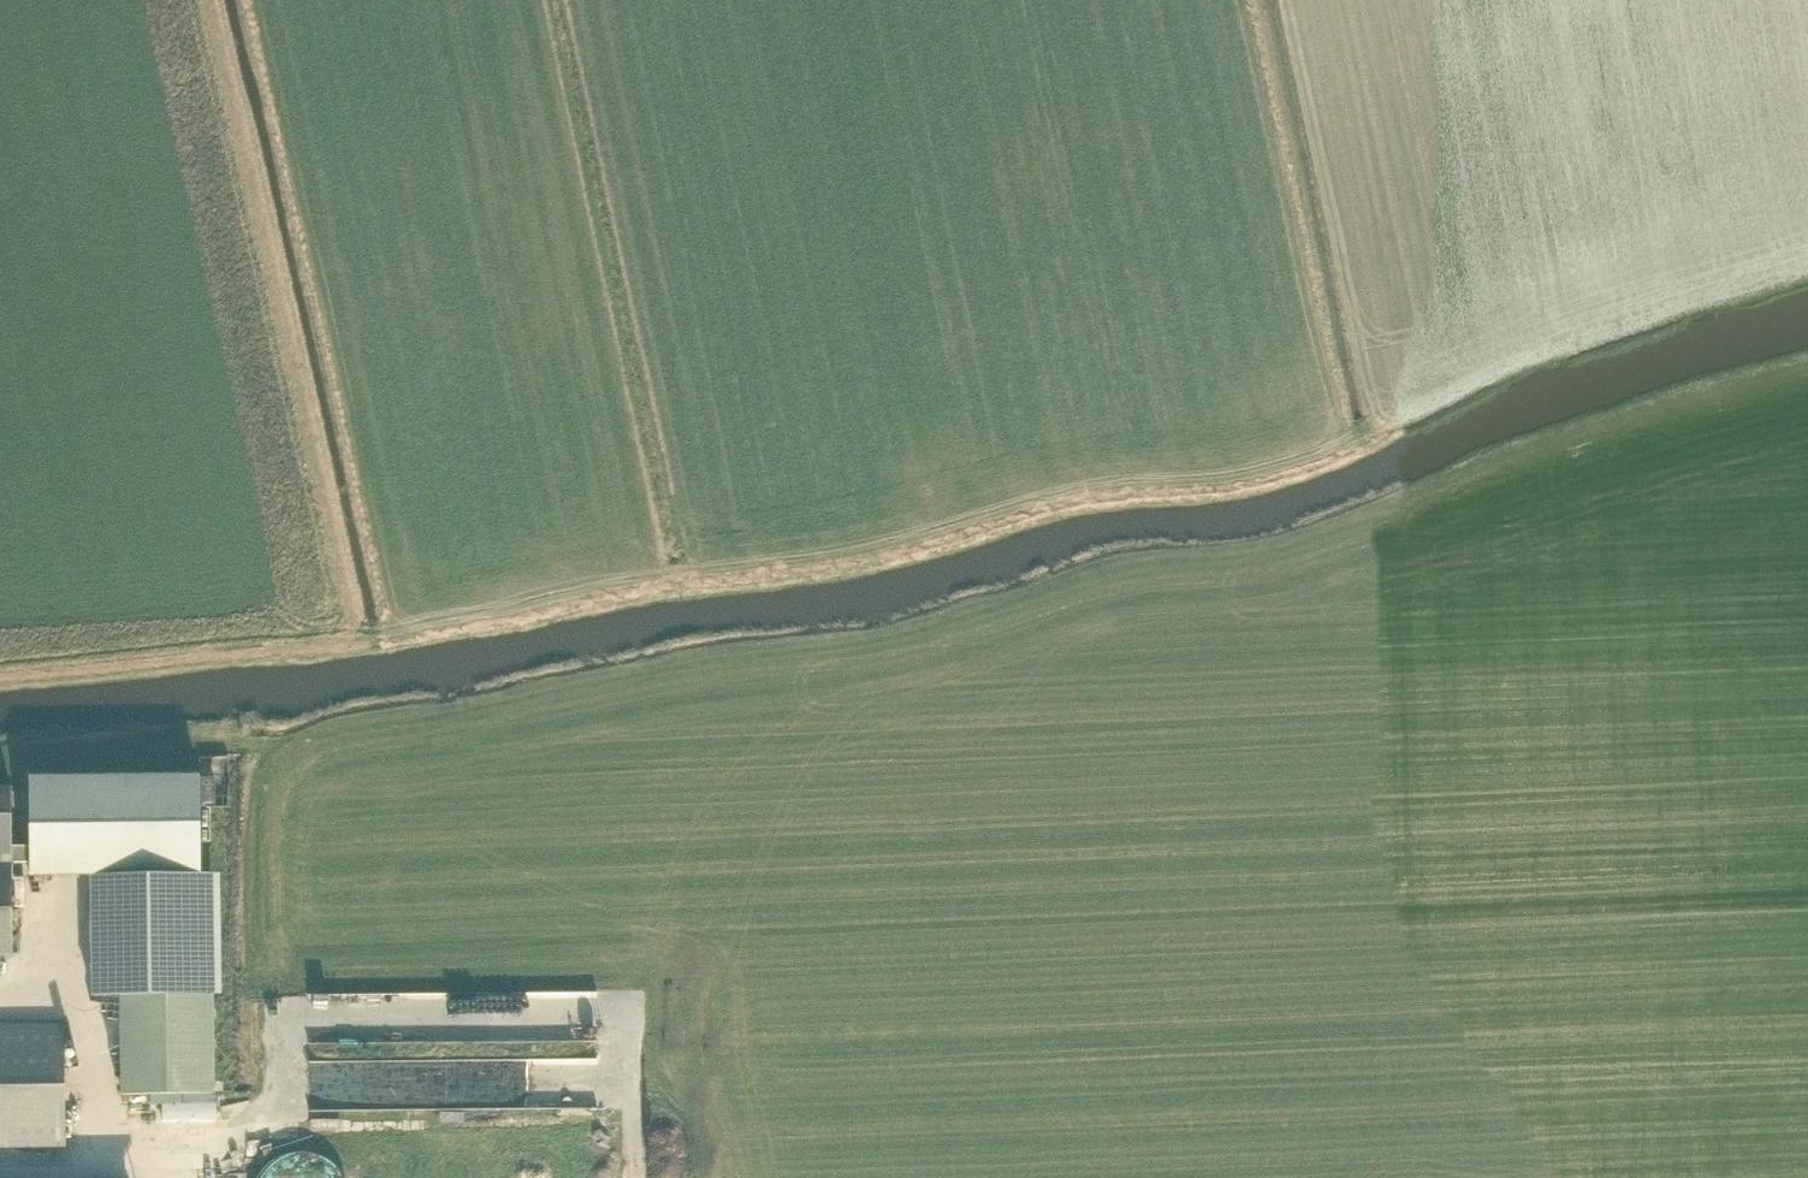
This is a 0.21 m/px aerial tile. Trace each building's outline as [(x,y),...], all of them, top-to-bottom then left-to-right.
[(121,997),(121,1095),(149,1095),(213,1094),(212,996),(222,995),(220,876),(200,876),(200,779),(29,778),(29,876),(90,876),(92,997),(121,997)] [(13,956),(12,861),(21,861),(21,844),(12,844),(11,788),(0,789),(0,957),(13,956)] [(65,1146),(63,1026),(0,1026),(0,1147),(65,1146)] [(162,1104),(214,1103),(213,1094),(149,1095),(149,1104),(162,1104)] [(354,1174),(282,1150),(273,1177),(352,1177),(354,1174)]
